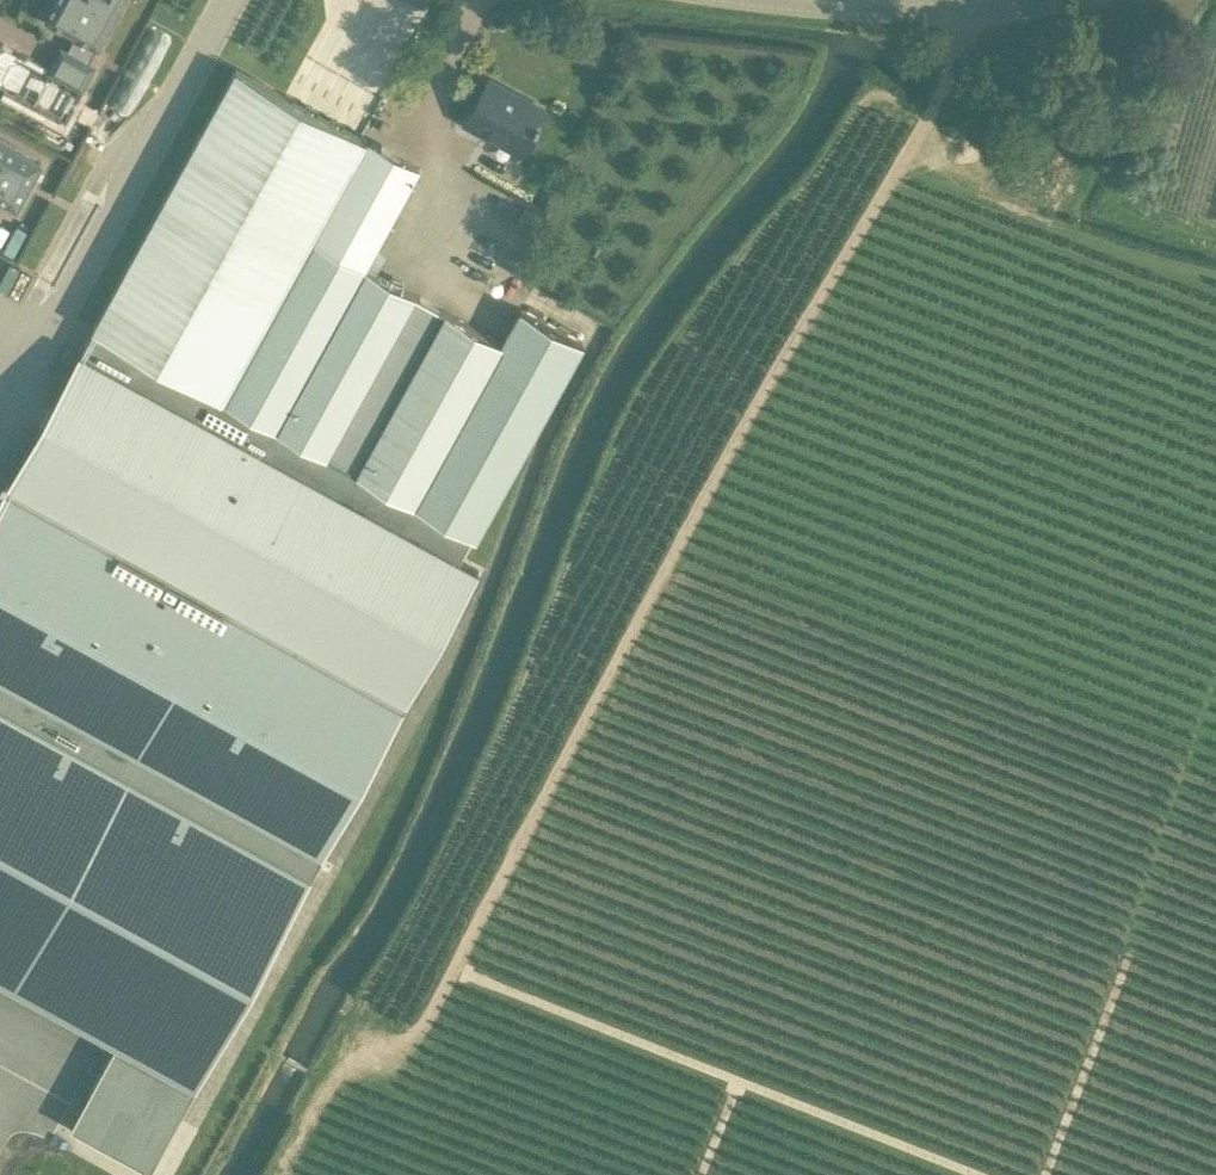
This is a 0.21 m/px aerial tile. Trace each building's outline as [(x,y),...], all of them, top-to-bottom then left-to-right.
[(97,47),(98,48),(124,0),(56,0),(46,19),(76,35),(68,50),(61,46),(48,71),(82,90),(95,65),(89,62),(97,47)] [(414,168),(234,70),(0,503),(0,695),(320,875),(477,572),(459,559),(466,542),(471,545),(579,344),(519,310),(501,347),(362,270),(414,168)] [(521,99),(488,81),(465,122),(505,145),(508,141),(524,150),(548,108),(524,95),(521,99)] [(20,214),(46,165),(0,140),(0,203),(20,214)] [(534,277),(543,262),(521,251),(513,266),(534,277)]
